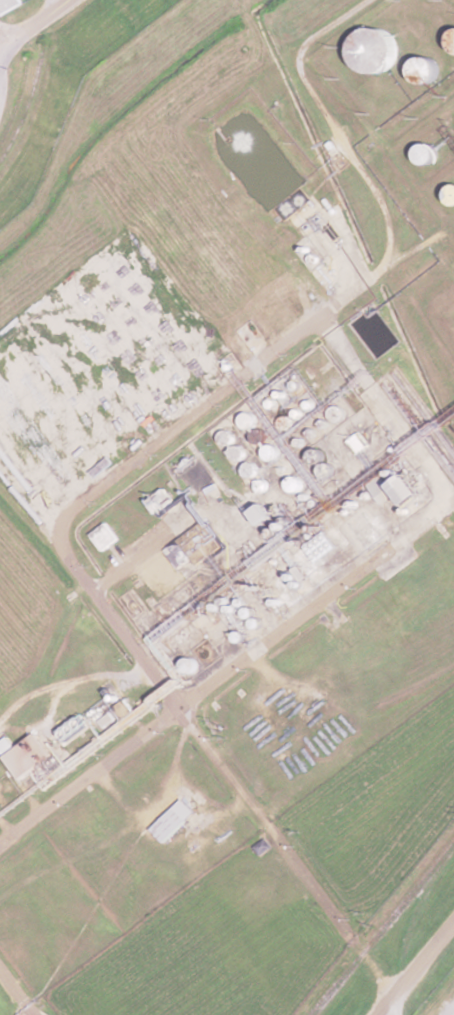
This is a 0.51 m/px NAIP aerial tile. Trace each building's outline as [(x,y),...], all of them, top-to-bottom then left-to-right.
[(21,7),(18,0),(0,0),(0,17),(21,7)] [(390,32),(364,27),(355,70),(381,75),(390,32)] [(414,58),(416,81),(433,80),(432,57),(414,58)] [(435,146),(421,142),(416,159),(430,164),(435,146)] [(369,446),(358,433),(347,441),(358,454),(369,446)] [(424,494),(407,473),(391,485),(408,507),(424,494)] [(388,502),(396,492),(379,478),(371,487),(388,502)] [(161,551),(180,578),(223,548),(204,521),(161,551)] [(116,540),(104,524),(89,535),(101,551),(116,540)] [(90,727),(79,714),(50,737),(61,751),(90,727)] [(51,758),(34,734),(14,749),(7,738),(0,743),(0,751),(20,780),(51,758)] [(195,814),(182,800),(151,830),(164,844),(195,814)]
